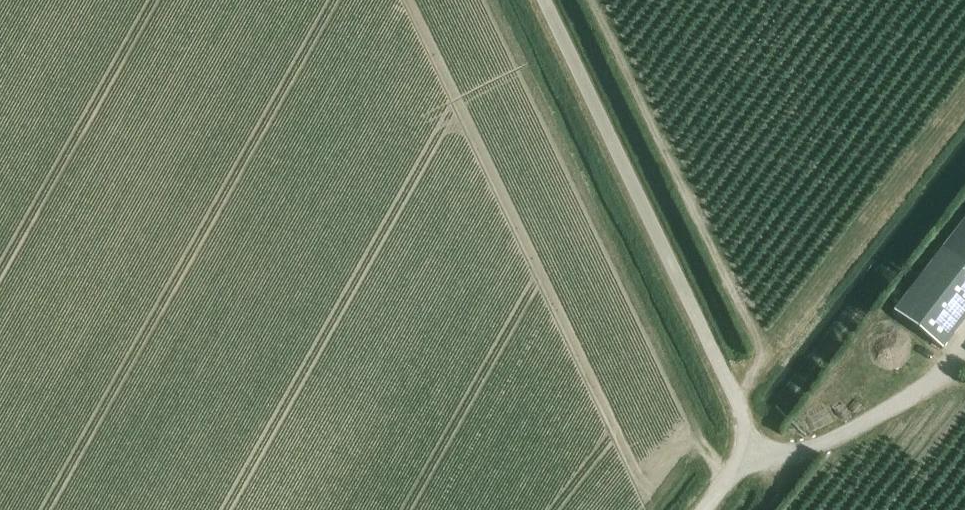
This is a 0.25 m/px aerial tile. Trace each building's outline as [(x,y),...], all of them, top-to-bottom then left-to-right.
[(943,249),(894,313),(942,350),(964,321),(964,221),(943,249)]
